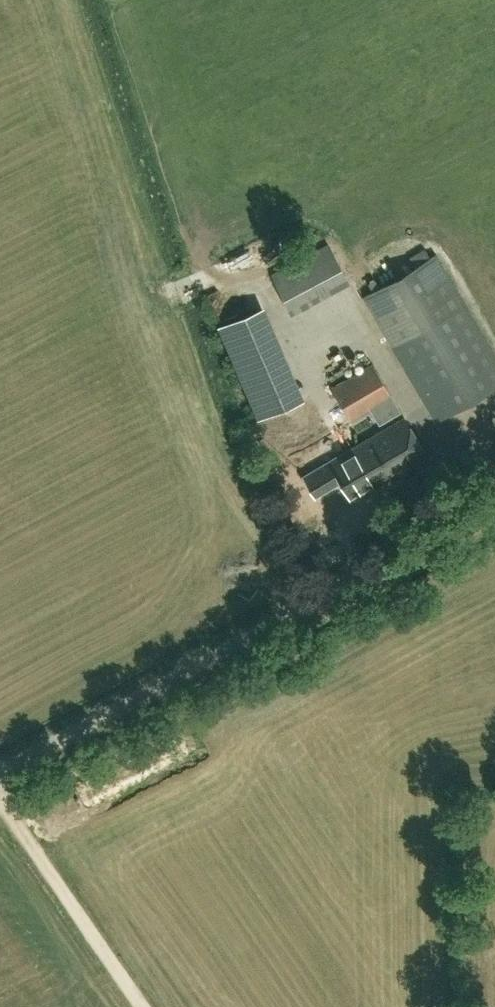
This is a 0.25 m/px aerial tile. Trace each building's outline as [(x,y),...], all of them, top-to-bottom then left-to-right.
[(335,244),(275,273),(295,316),(356,287),(335,244)] [(364,297),(436,422),(494,387),(494,358),(435,256),(364,297)] [(258,418),(292,404),(252,310),(218,325),(258,418)] [(350,421),(392,397),(373,364),(331,388),(350,421)] [(339,502),(369,485),(371,484),(373,487),(427,457),(405,418),(351,448),(354,454),(322,472),(339,502)]
